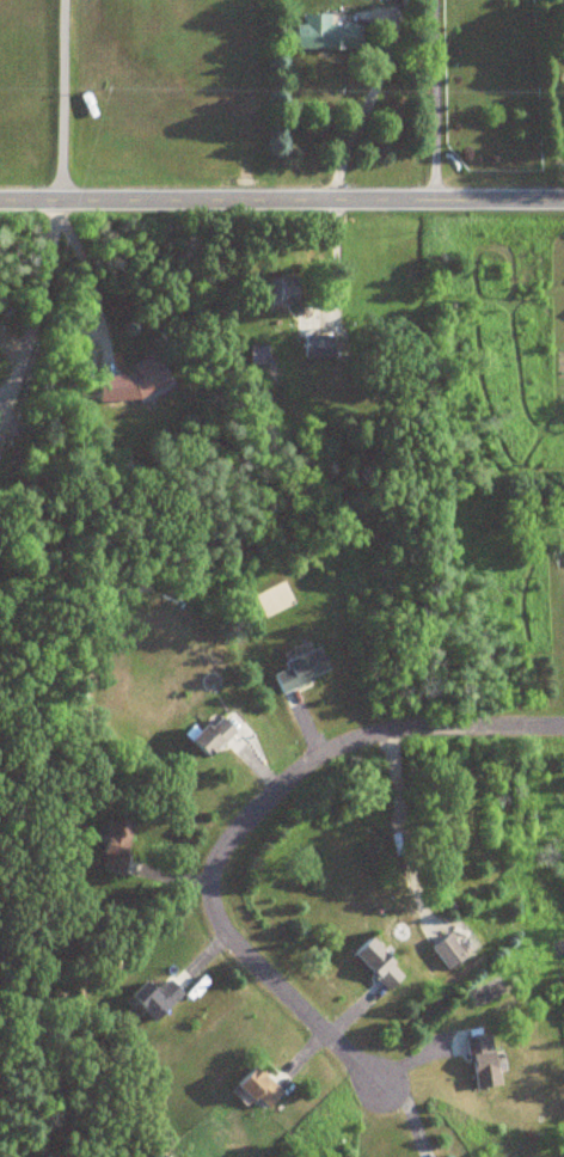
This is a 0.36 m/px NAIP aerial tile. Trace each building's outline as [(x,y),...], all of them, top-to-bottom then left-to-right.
[(357,50),(357,26),(290,26),(290,50),(357,50)] [(292,304),(292,278),(262,278),(262,304),(292,304)] [(301,360),(329,360),(329,337),(301,337),(301,360)] [(264,366),(263,349),(248,349),(248,366),(264,366)] [(93,401),(158,396),(155,359),(124,361),(125,376),(92,379),(93,401)] [(276,665),(279,671),(268,676),(276,695),(326,673),(315,648),(276,665)] [(203,732),(198,727),(182,742),(201,761),(231,733),(217,718),(203,732)] [(122,877),(127,825),(102,822),(98,858),(102,859),(101,874),(122,877)] [(446,971),(462,958),(445,935),(428,948),(446,971)] [(384,992),(401,977),(366,940),(349,955),(384,992)] [(181,995),(167,981),(153,994),(142,982),(125,999),(151,1025),(181,995)] [(470,1090),(493,1088),(486,1037),(464,1040),(470,1090)] [(276,1094),(249,1066),(227,1088),(243,1105),(250,1098),(261,1109),(276,1094)]
